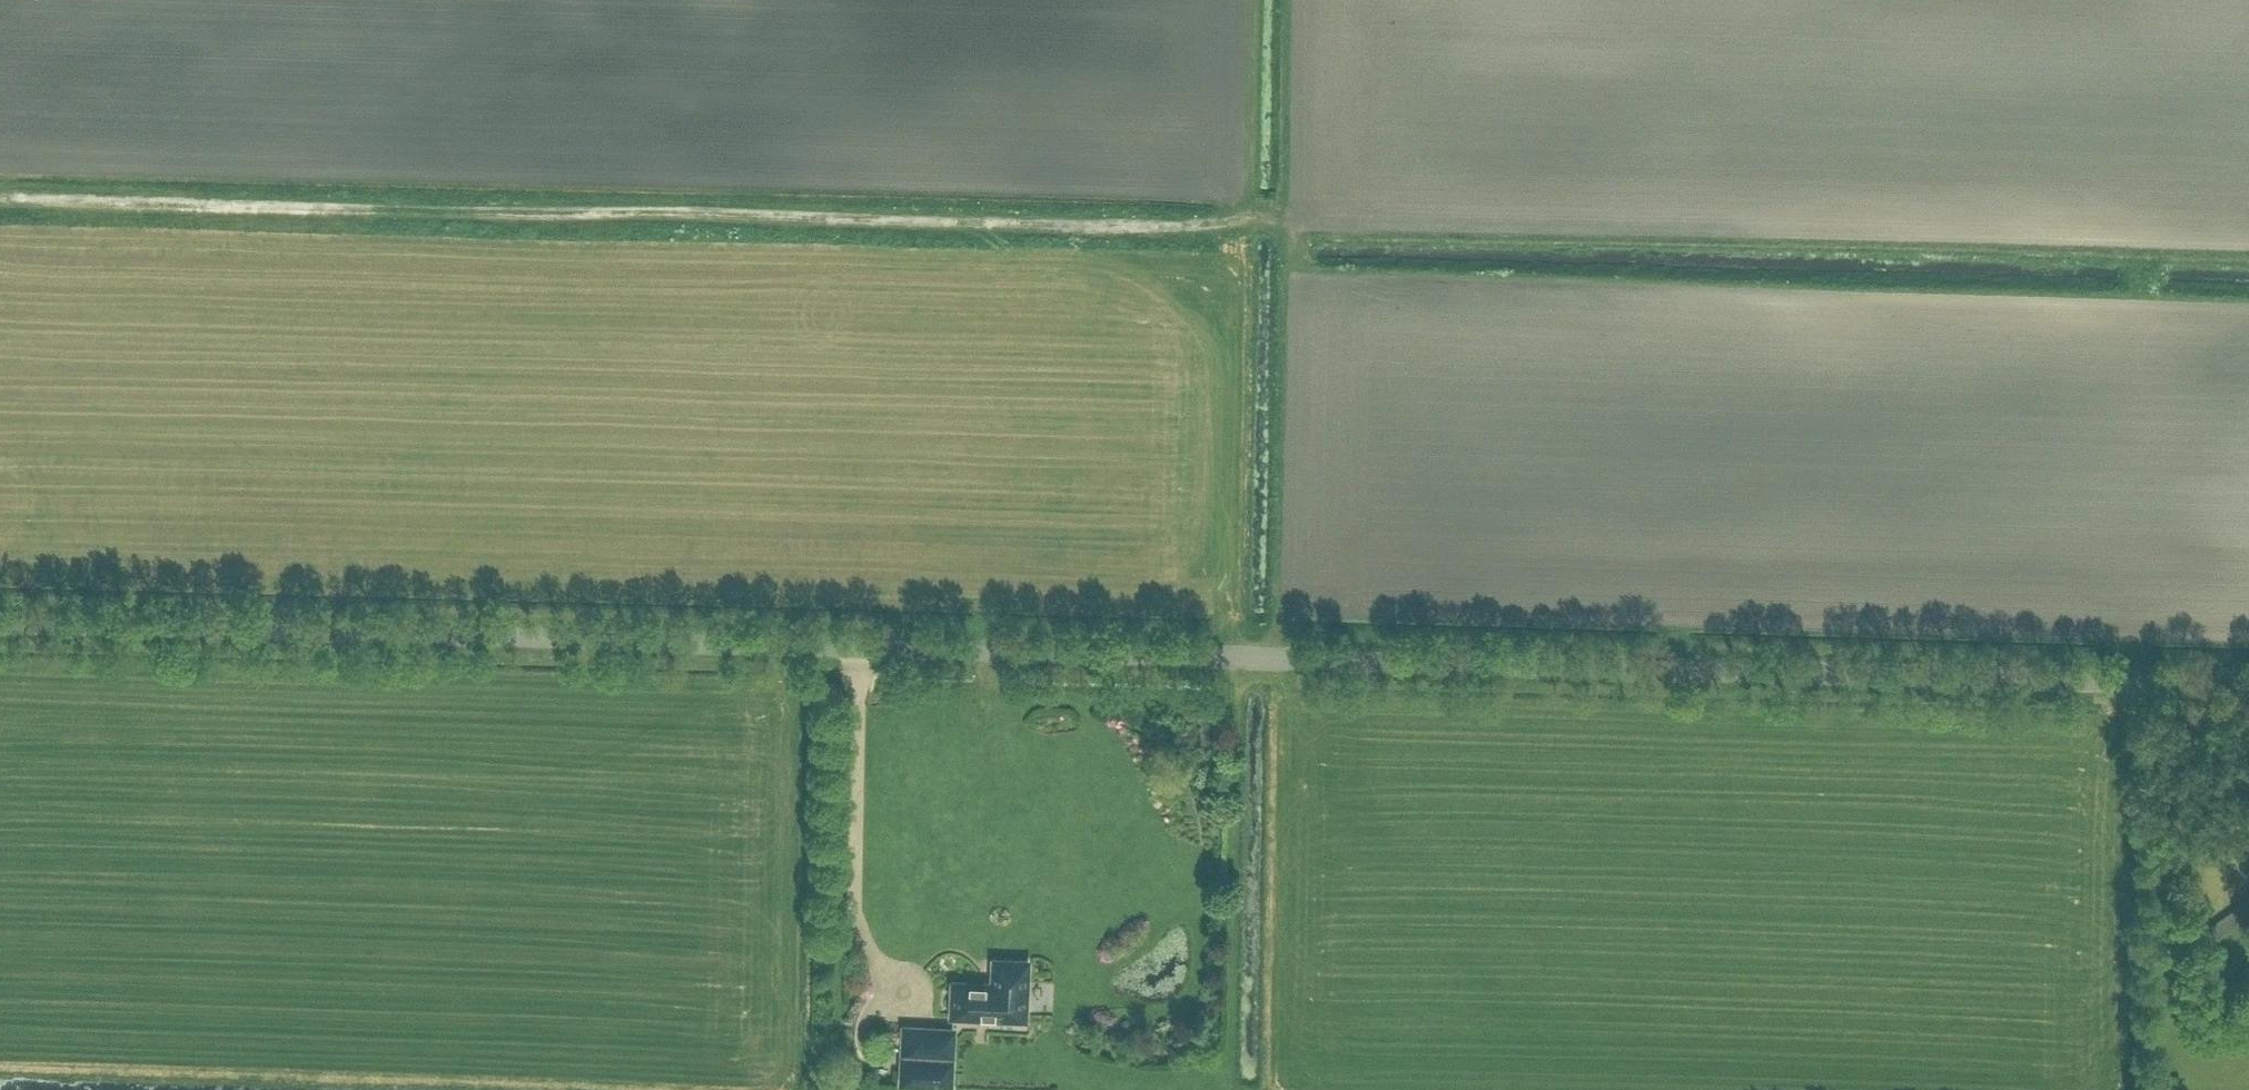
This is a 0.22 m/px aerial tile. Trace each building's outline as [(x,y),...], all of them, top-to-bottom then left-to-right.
[(1028,960),(995,959),(994,983),(954,981),(953,1014),(1025,1017),(1028,960)] [(954,1028),(905,1026),(902,1081),(951,1083),(954,1028)]
